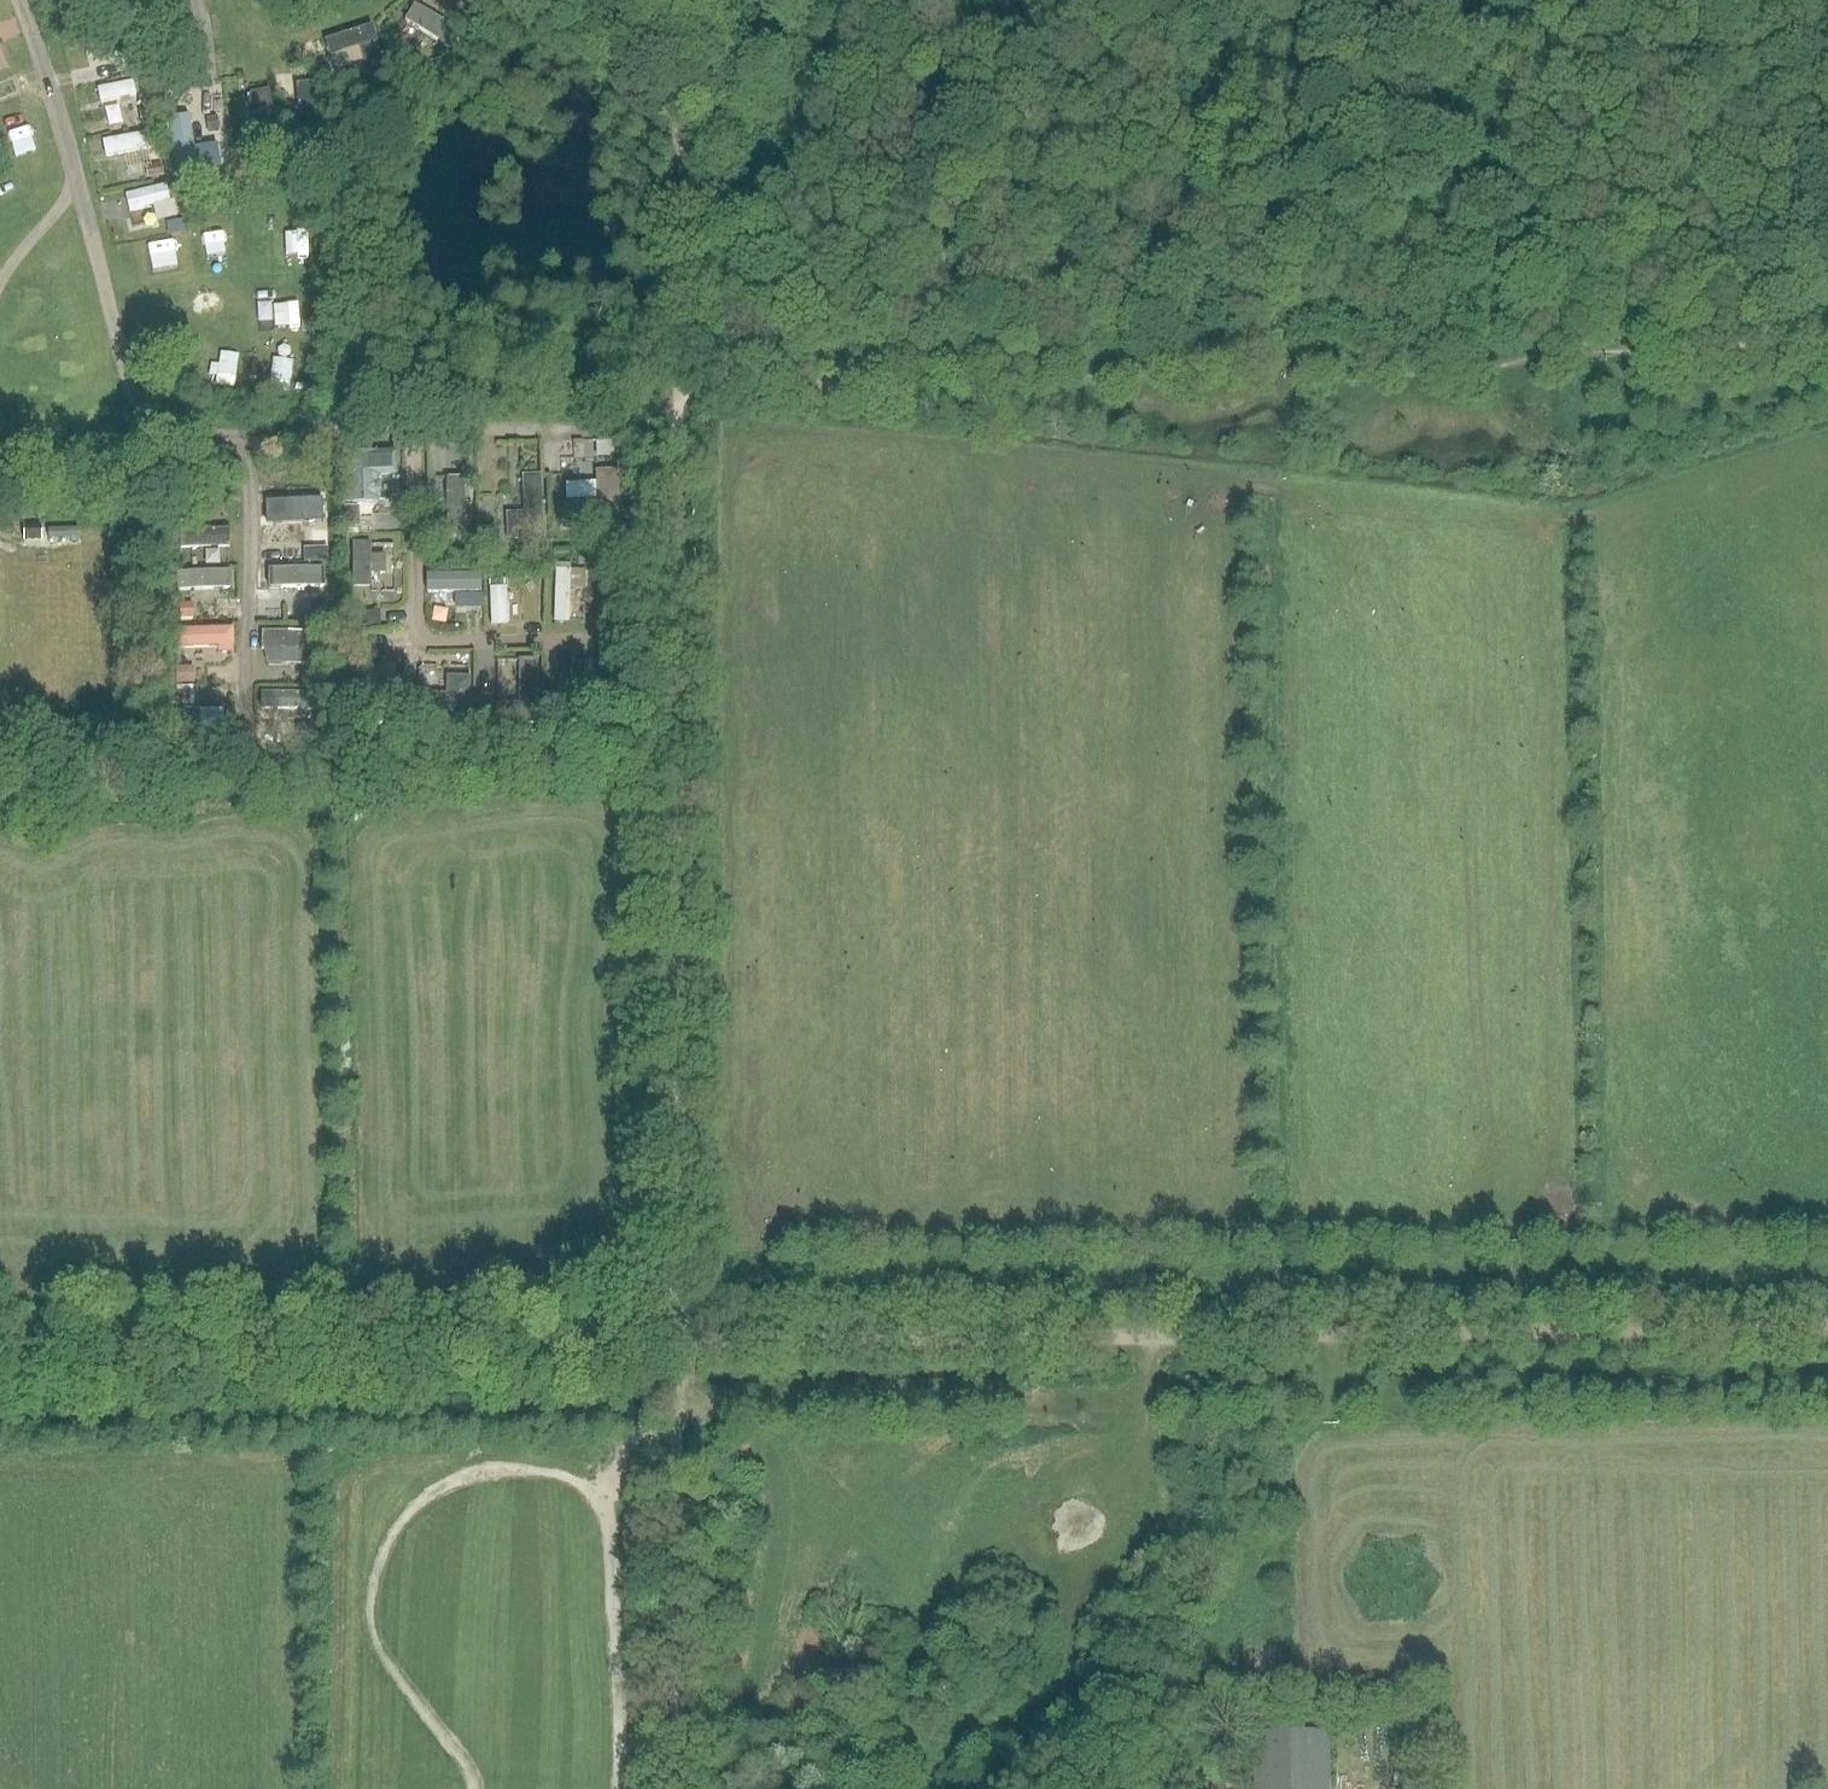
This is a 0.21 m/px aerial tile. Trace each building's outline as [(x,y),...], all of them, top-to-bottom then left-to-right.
[(265,6),(264,0),(242,0),(243,9),(265,6)] [(419,38),(444,52),(459,26),(434,12),(419,38)] [(104,99),(141,96),(140,81),(103,83),(104,99)] [(325,137),(323,88),(305,89),(307,138),(325,137)] [(277,94),(260,95),(262,146),(280,145),(277,94)] [(114,125),(143,119),(138,96),(109,102),(114,125)] [(214,101),(218,148),(233,147),(229,100),(214,101)] [(127,123),(130,134),(151,128),(149,117),(127,123)] [(112,156),(162,144),(158,128),(108,140),(112,156)] [(136,221),(181,215),(176,183),(131,189),(136,221)] [(319,331),(320,304),(296,304),(295,330),(319,331)] [(370,512),(404,510),(401,456),(367,458),(370,512)] [(447,458),(446,509),(464,510),(465,458),(447,458)] [(626,467),(601,468),(602,479),(569,481),(571,524),(629,521),(626,467)] [(529,508),(511,509),(512,537),(551,536),(549,472),(528,473),(529,508)] [(358,585),(378,586),(378,573),(395,573),(395,542),(358,541),(358,585)] [(588,620),(589,565),(560,565),(560,620),(588,620)] [(439,588),(488,586),(487,570),(438,572),(439,588)] [(515,621),(514,584),(495,584),(497,622),(515,621)] [(242,648),(242,627),(181,627),(181,648),(242,648)] [(268,629),(268,648),(320,649),(320,630),(268,629)] [(543,723),(544,656),(525,656),(524,701),(501,701),(501,723),(543,723)] [(184,681),(199,682),(201,667),(185,666),(184,681)] [(410,722),(477,722),(477,674),(452,674),(452,692),(410,692),(410,722)] [(297,729),(297,710),(315,710),(316,690),(271,690),(270,728),(297,729)] [(1328,1733),(1254,1735),(1255,1788),(1329,1788),(1328,1733)]
